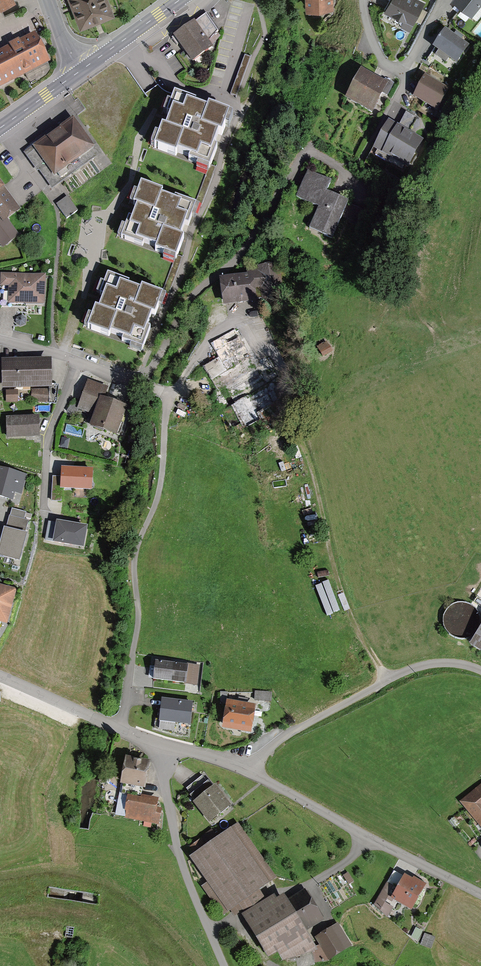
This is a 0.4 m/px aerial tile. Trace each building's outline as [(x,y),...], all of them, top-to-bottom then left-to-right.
[(76,27),(112,14),(107,0),(67,0),(76,27)] [(331,0),(305,0),(305,12),(332,11),(331,0)] [(415,0),(390,0),(382,15),(411,29),(423,4),(415,0)] [(454,1),(471,15),(480,2),(480,0),(455,0),(454,1)] [(188,29),(168,43),(186,69),(206,55),(188,29)] [(0,50),(0,86),(50,60),(35,32),(0,50)] [(467,48),(445,34),(436,49),(457,62),(467,48)] [(381,91),(353,79),(341,107),(369,119),(381,91)] [(447,91),(425,79),(415,98),(437,109),(447,91)] [(227,117),(174,98),(156,149),(209,168),(227,117)] [(73,125),(39,150),(57,173),(90,149),(73,125)] [(421,142),(390,126),(377,150),(408,166),(421,142)] [(327,187),(304,177),(293,202),(315,212),(306,233),(325,242),(335,220),(358,229),(364,216),(344,208),(345,205),(323,196),(327,187)] [(194,206),(140,187),(121,239),(176,258),(194,206)] [(14,238),(3,222),(16,213),(0,190),(0,248),(14,238)] [(244,285),(215,289),(218,312),(250,308),(248,294),(256,292),(259,311),(280,308),(275,267),(242,271),(244,285)] [(44,278),(2,276),(2,285),(10,285),(10,302),(43,304),(44,278)] [(160,297),(107,278),(88,329),(142,348),(160,297)] [(231,334),(199,354),(218,382),(203,392),(219,416),(236,405),(251,427),(277,409),(265,391),(278,383),(263,359),(252,366),(231,334)] [(323,348),(313,354),(318,361),(328,355),(323,348)] [(50,363),(2,364),(2,389),(50,388),(50,363)] [(104,387),(86,381),(77,408),(94,413),(90,425),(114,434),(123,407),(100,399),(104,387)] [(17,393),(7,393),(7,402),(17,402),(17,393)] [(38,419),(8,420),(8,439),(38,438),(38,419)] [(0,470),(0,498),(11,501),(14,492),(20,494),(25,478),(0,470)] [(90,491),(91,471),(62,471),(62,491),(90,491)] [(2,530),(0,538),(0,559),(17,564),(28,522),(11,517),(8,532),(2,530)] [(86,528),(57,524),(54,543),(83,548),(86,528)] [(0,587),(0,623),(6,625),(15,591),(0,587)] [(465,656),(480,665),(480,629),(465,656)] [(189,664),(157,661),(155,680),(188,683),(189,664)] [(191,704),(163,701),(161,722),(189,725),(191,704)] [(256,706),(224,701),(221,728),(252,733),(256,706)] [(151,762),(125,757),(120,785),(146,790),(151,762)] [(206,777),(186,791),(209,823),(229,809),(206,777)] [(461,802),(480,826),(480,785),(461,802)] [(159,802),(128,796),(124,817),(161,824),(163,812),(157,811),(159,802)] [(231,829),(194,855),(231,907),(268,881),(231,829)] [(407,915),(420,890),(391,876),(384,889),(396,895),(390,906),(407,915)] [(243,913),(265,954),(276,948),(283,960),(286,965),(287,965),(316,950),(302,924),(318,915),(305,890),(274,907),(270,899),(243,913)] [(336,926),(315,937),(328,959),(348,947),(336,926)] [(436,938),(424,934),(420,946),(431,950),(436,938)]
